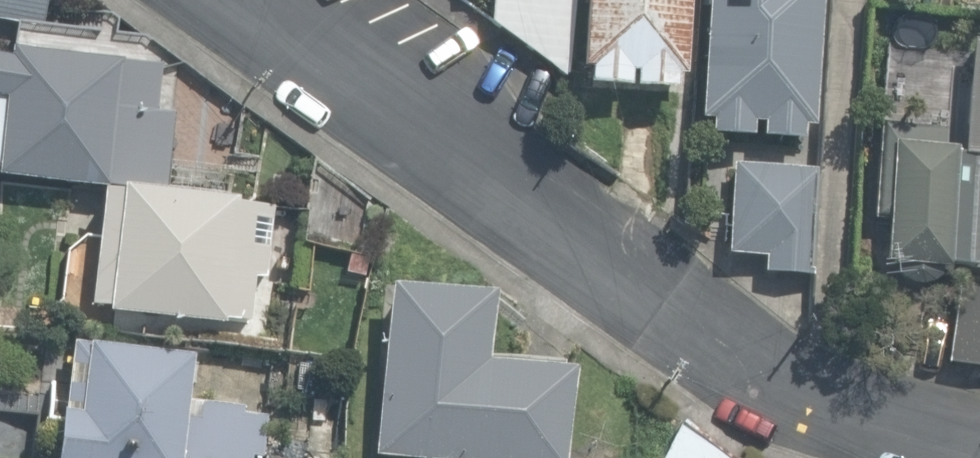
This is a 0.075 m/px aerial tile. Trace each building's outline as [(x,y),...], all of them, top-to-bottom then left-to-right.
[(40,25),(44,0),(0,0),(0,18),(40,25)] [(569,75),(572,0),(491,0),(490,22),(563,75),(569,75)] [(674,91),(675,75),(683,76),(688,0),(585,0),(580,68),(588,69),(587,86),(628,88),(629,72),(635,72),(634,89),(674,91)] [(697,123),(708,124),(708,133),(750,135),(751,124),(758,124),(757,140),(798,142),(799,124),(812,125),(820,0),(704,0),(697,123)] [(144,191),(144,188),(160,189),(168,116),(155,115),(160,68),(8,52),(8,59),(0,58),(0,175),(144,191)] [(919,286),(931,283),(938,278),(939,268),(946,268),(947,265),(979,268),(979,150),(979,155),(955,154),(955,148),(943,147),(945,129),(880,125),(874,219),(885,220),(882,264),(893,265),(892,273),(898,281),(909,286),(919,286)] [(809,274),(814,167),(732,163),(727,254),(768,256),(767,272),(809,274)] [(107,311),(222,322),(222,319),(248,322),(252,274),(265,276),(271,210),(232,206),(233,201),(119,190),(119,193),(101,192),(90,305),(108,306),(107,311)] [(345,273),(367,278),(371,260),(349,254),(345,273)] [(421,457),(563,457),(571,372),(484,364),(490,295),(390,285),(390,286),(374,454),(421,457)] [(979,365),(979,290),(961,287),(948,359),(979,365)] [(251,456),(261,457),(265,415),(242,412),(242,404),(185,399),(189,359),(68,347),(62,413),(60,412),(55,457),(250,457),(251,456)] [(683,421),(657,457),(737,457),(683,421)]
